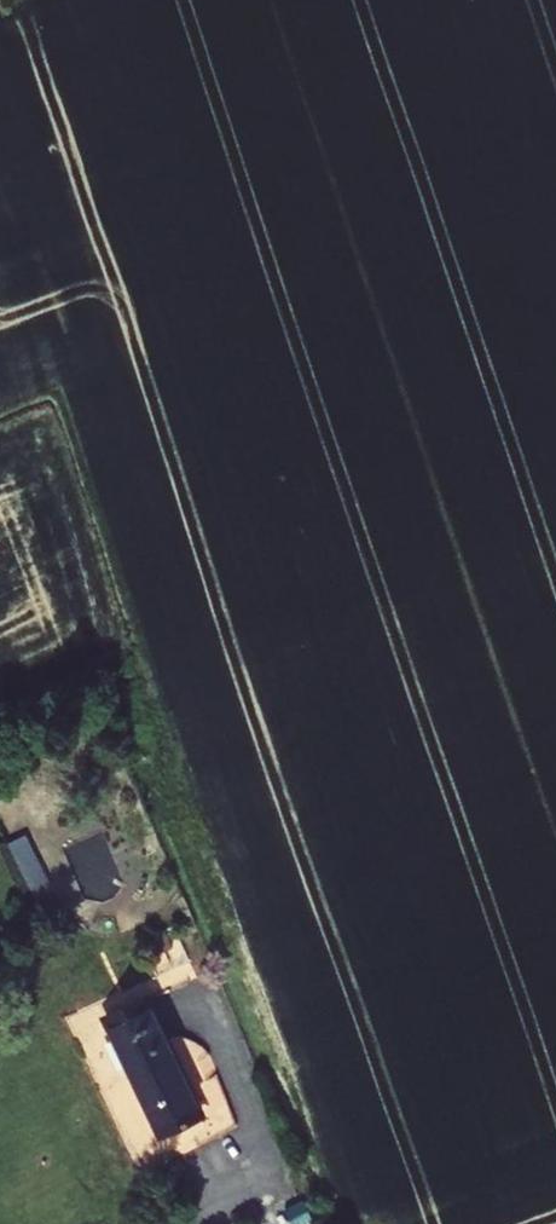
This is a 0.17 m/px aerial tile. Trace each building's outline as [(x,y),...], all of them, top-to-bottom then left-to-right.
[(157,994),(118,1013),(171,1125),(211,1106),(157,994)]
